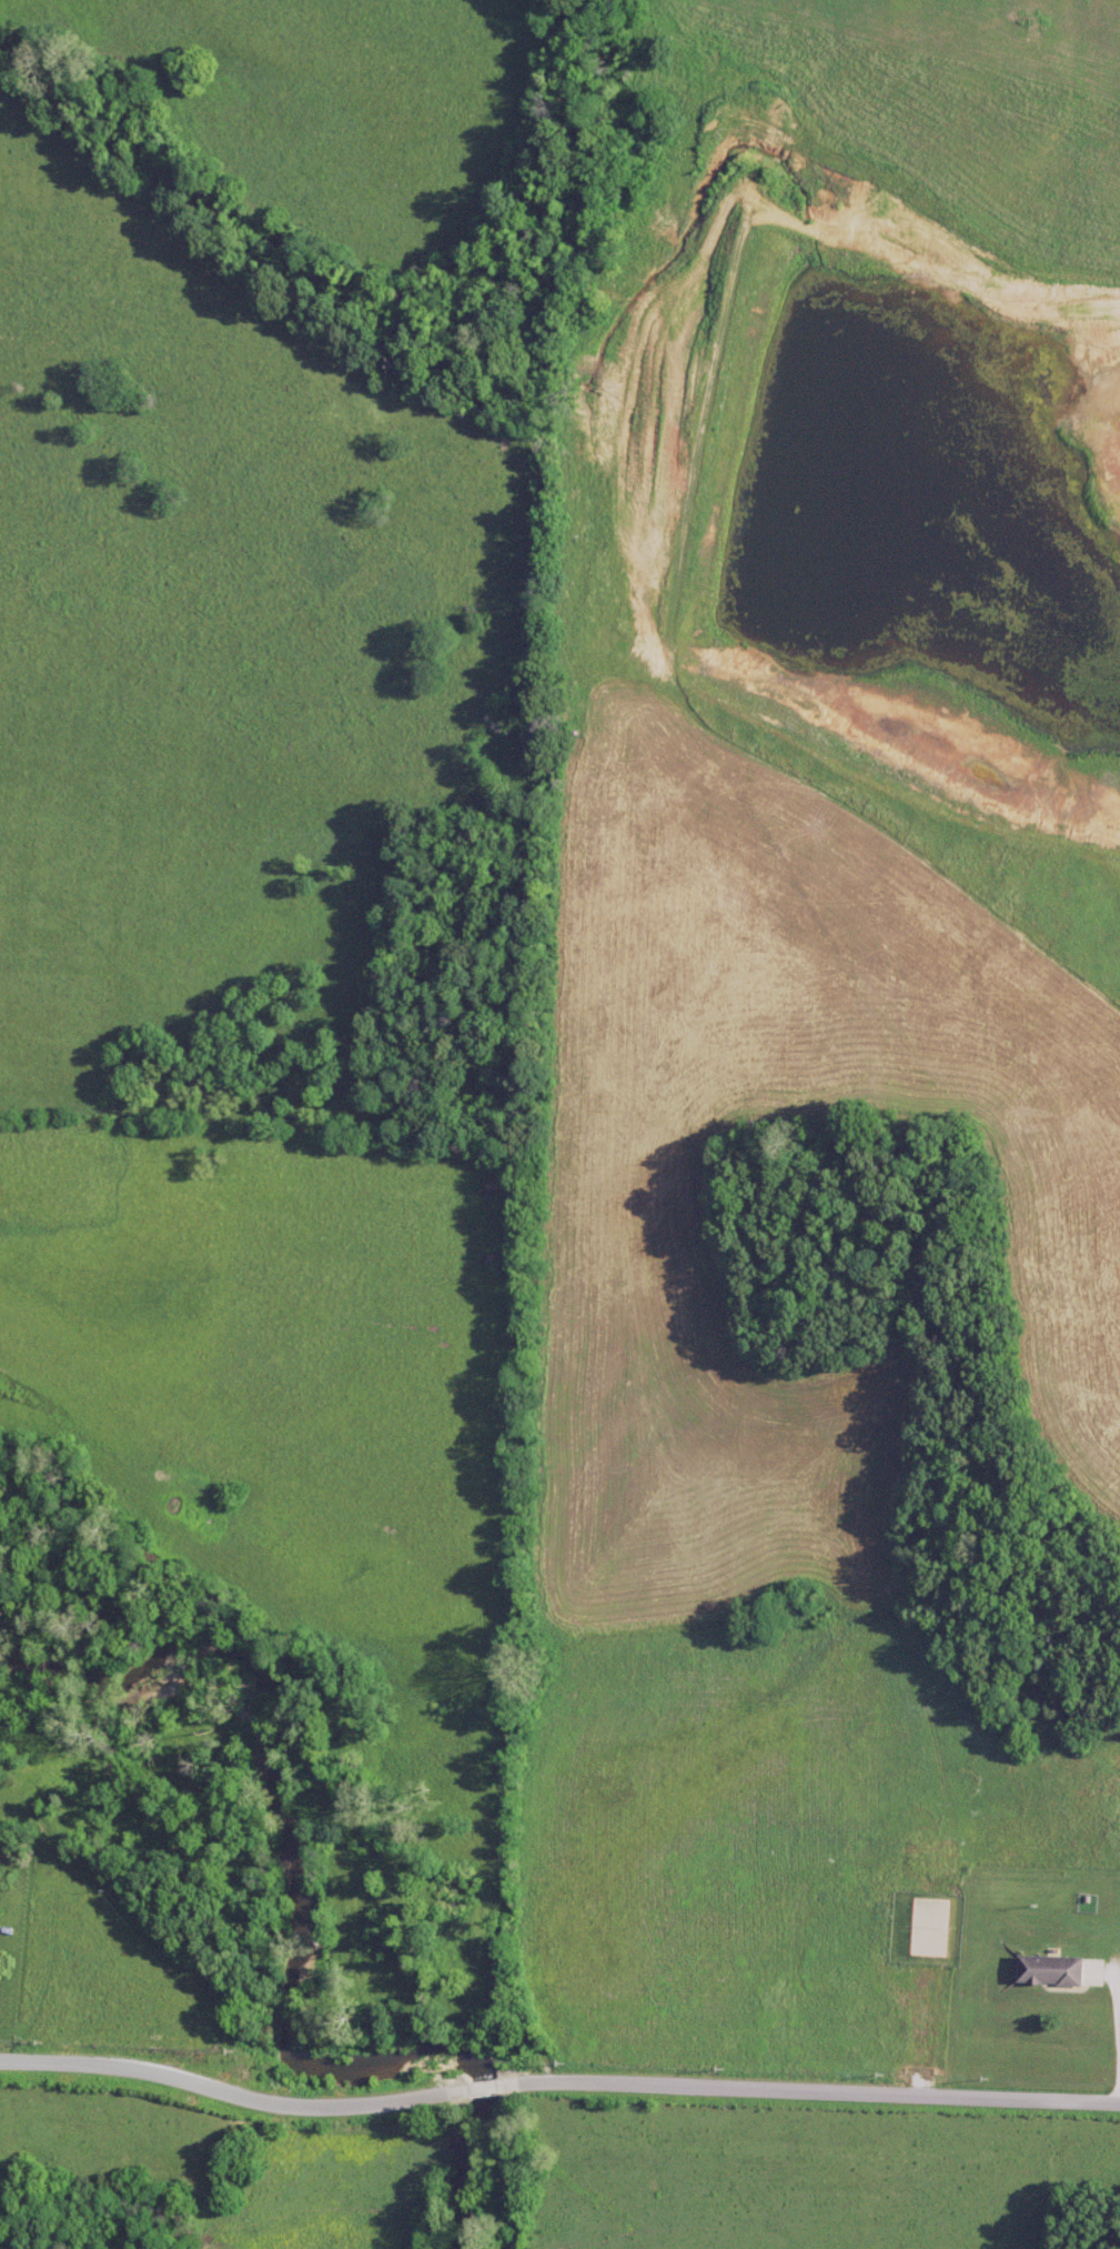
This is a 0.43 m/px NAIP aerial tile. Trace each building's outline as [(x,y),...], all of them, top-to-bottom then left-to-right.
[(1088,1958),(1025,1957),(1025,1986),(1088,1987),(1088,1958)]
